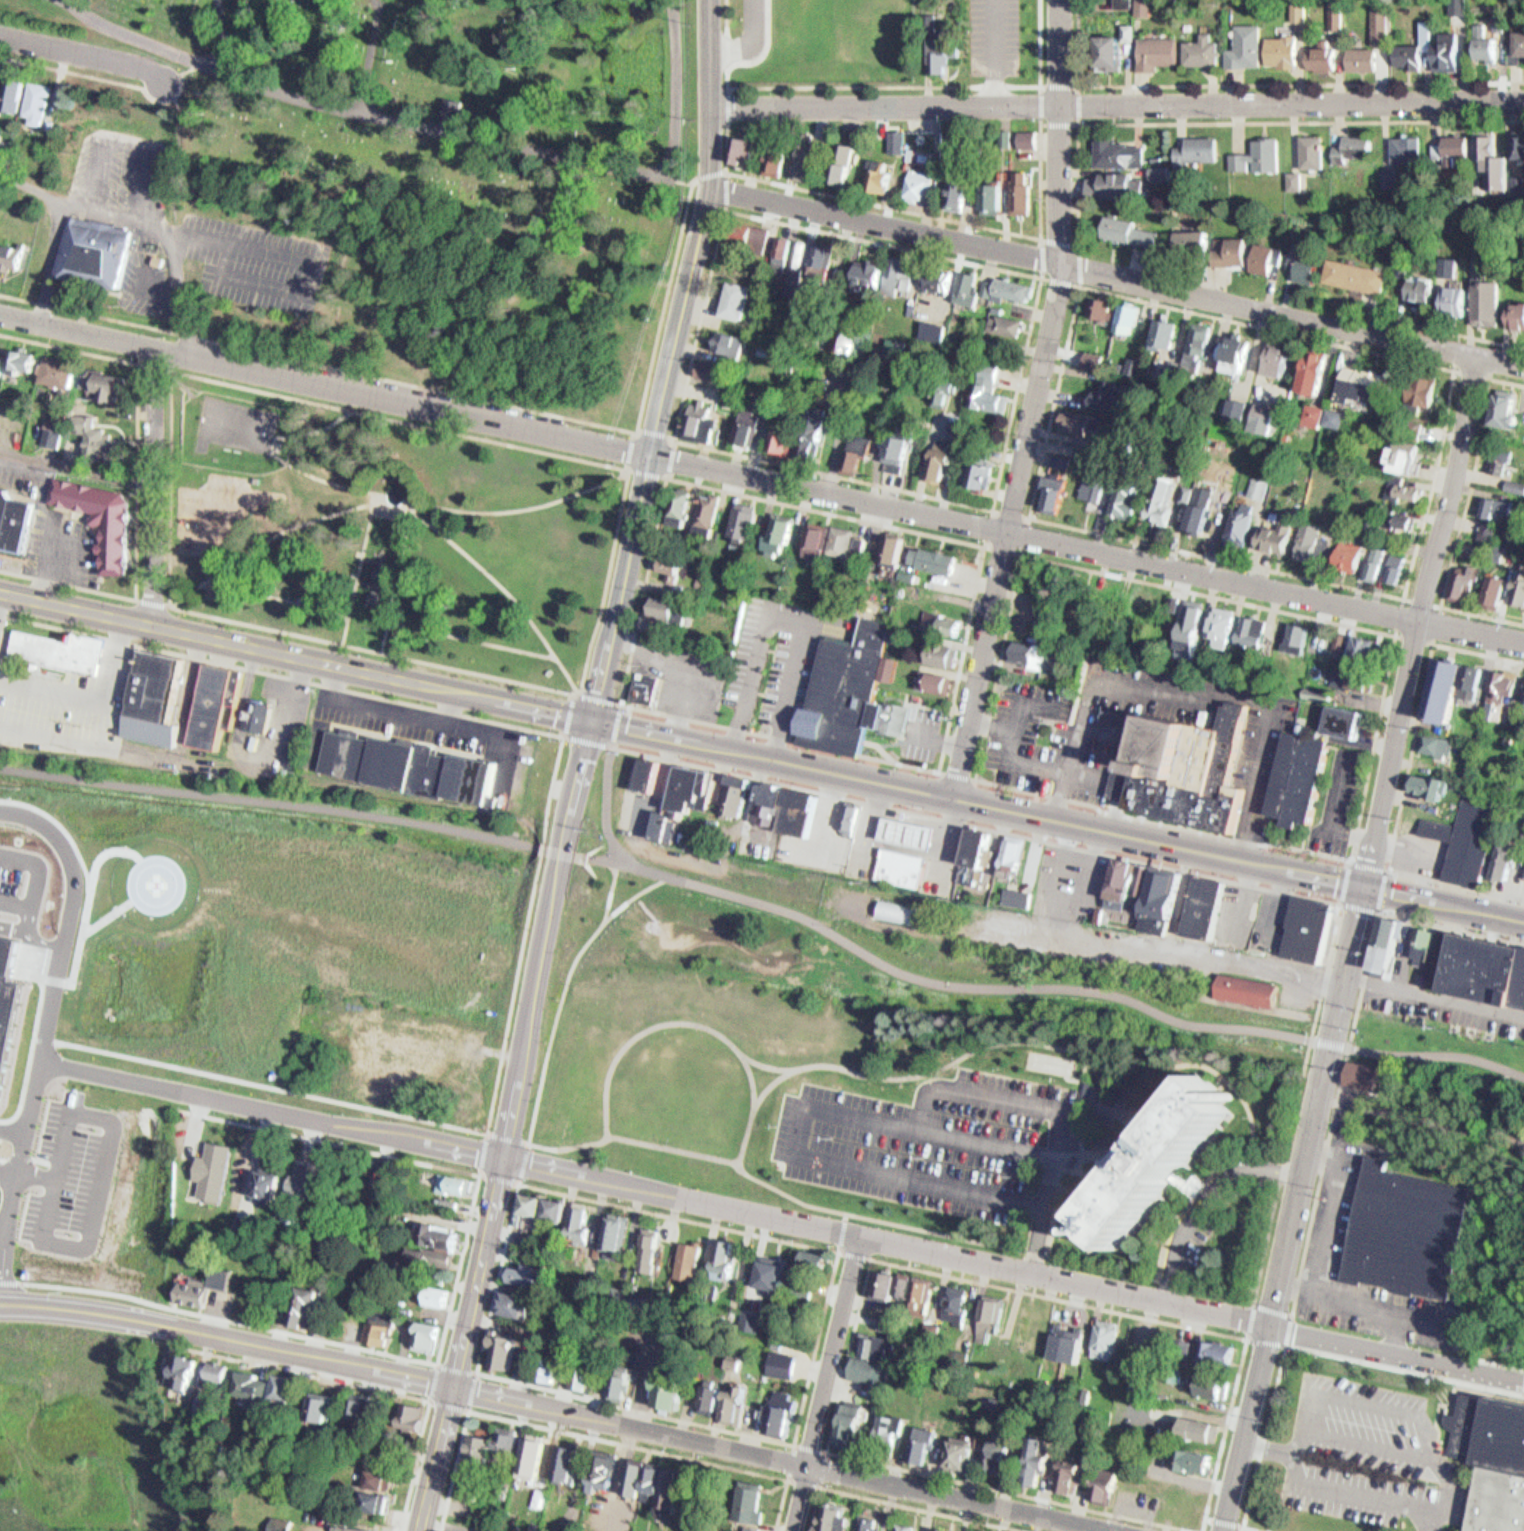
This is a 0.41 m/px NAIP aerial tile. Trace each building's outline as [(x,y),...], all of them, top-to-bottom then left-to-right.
[(1342,30),(1342,0),(1329,0),(1329,30),(1342,30)] [(1452,11),(1465,11),(1465,0),(1452,0),(1452,11)] [(1373,4),(1374,41),(1388,41),(1387,3),(1373,4)] [(1398,44),(1398,67),(1429,67),(1428,20),(1421,20),(1421,44),(1398,44)] [(1227,47),(1238,47),(1237,24),(1260,24),(1261,64),(1228,64),(1227,47)] [(1518,31),(1518,45),(1512,45),(1512,63),(1523,63),(1523,31),(1518,31)] [(1439,32),(1438,70),(1462,70),(1462,32),(1439,32)] [(1221,66),(1221,41),(1214,41),(1214,33),(1203,33),(1203,41),(1188,41),(1188,66),(1221,66)] [(1126,71),(1126,35),(1101,35),(1101,71),(1126,71)] [(953,72),(952,57),(964,57),(964,36),(932,37),(932,72),(953,72)] [(1301,66),(1301,36),(1269,36),(1269,66),(1301,66)] [(1139,37),(1139,69),(1158,69),(1158,64),(1177,64),(1176,37),(1139,37)] [(1477,58),(1500,58),(1500,37),(1477,37),(1477,58)] [(1348,47),(1373,48),(1373,67),(1347,67),(1348,47)] [(1310,69),(1338,69),(1338,48),(1310,48),(1310,69)] [(14,107),(0,104),(0,89),(1,89),(5,70),(21,73),(14,107)] [(8,110),(24,113),(32,77),(17,73),(8,110)] [(35,121),(43,80),(24,76),(17,109),(23,110),(22,119),(35,121)] [(48,126),(57,84),(37,80),(28,122),(48,126)] [(460,117),(464,102),(448,98),(444,113),(460,117)] [(895,131),(895,153),(910,153),(910,131),(895,131)] [(1020,131),(1020,152),(1041,152),(1041,131),(1020,131)] [(1515,133),(1515,161),(1523,161),(1523,133),(1515,133)] [(1301,135),(1301,166),(1322,166),(1322,136),(1301,135)] [(1445,135),(1445,156),(1471,156),(1471,135),(1445,135)] [(1508,155),(1499,155),(1499,135),(1478,135),(1478,159),(1488,159),(1488,189),(1508,189),(1508,155)] [(1373,157),(1373,136),(1345,136),(1345,146),(1336,146),(1336,163),(1347,163),(1347,157),(1373,157)] [(737,161),(742,137),(762,141),(756,165),(737,161)] [(1177,147),(1189,147),(1189,137),(1214,137),(1215,161),(1177,162),(1177,147)] [(1281,171),(1281,137),(1255,137),(1255,153),(1232,153),(1232,170),(1253,170),(1253,171),(1281,171)] [(1421,162),(1421,137),(1393,137),(1394,162),(1421,162)] [(810,138),(801,179),(815,182),(820,162),(826,163),(830,143),(810,138)] [(1101,167),(1150,167),(1150,141),(1101,141),(1101,167)] [(953,145),(951,162),(982,166),(985,150),(953,145)] [(854,184),(861,150),(845,146),(837,180),(854,184)] [(776,148),(770,173),(789,177),(795,152),(776,148)] [(876,159),(870,183),(895,189),(899,171),(893,170),(894,163),(876,159)] [(1382,167),(1384,189),(1396,188),(1394,166),(1382,167)] [(916,169),(911,197),(932,201),(934,188),(937,188),(940,173),(916,169)] [(1019,172),(1019,179),(1017,179),(1016,214),(1036,214),(1036,184),(1034,184),(1034,172),(1019,172)] [(1139,198),(1139,173),(1101,173),(1101,198),(1139,198)] [(956,181),(950,209),(969,213),(974,184),(956,181)] [(988,184),(988,214),(1005,214),(1005,210),(1009,210),(1008,184),(988,184)] [(66,213),(129,226),(118,283),(54,271),(66,213)] [(1112,213),(1138,219),(1137,226),(1160,231),(1157,245),(1107,234),(1112,213)] [(734,216),(728,240),(750,245),(756,221),(734,216)] [(739,247),(774,247),(774,225),(739,225),(739,247)] [(1211,257),(1211,231),(1184,231),(1184,257),(1211,257)] [(776,232),(771,259),(784,261),(789,235),(776,232)] [(794,234),(782,285),(798,289),(804,263),(800,262),(806,237),(794,234)] [(1250,265),(1250,239),(1222,239),(1222,265),(1250,265)] [(815,240),(807,277),(813,278),(811,287),(822,289),(832,244),(815,240)] [(0,241),(0,262),(1,260),(9,262),(12,244),(0,241)] [(810,242),(802,241),(795,291),(808,293),(812,269),(807,268),(810,242)] [(1258,242),(1252,269),(1270,274),(1273,260),(1280,262),(1284,248),(1258,242)] [(843,248),(826,243),(815,280),(832,285),(843,248)] [(1293,265),(1304,270),(1300,278),(1315,285),(1327,260),(1302,248),(1293,265)] [(888,250),(881,282),(906,288),(913,262),(903,260),(904,254),(888,250)] [(158,262),(160,254),(150,251),(148,259),(158,262)] [(881,259),(875,281),(850,275),(855,253),(881,259)] [(861,287),(886,292),(891,265),(866,260),(861,287)] [(1331,260),(1327,281),(1383,294),(1388,274),(1331,260)] [(929,261),(923,286),(943,291),(949,265),(929,261)] [(960,267),(953,297),(965,300),(965,303),(973,305),(978,286),(976,285),(977,280),(973,279),(975,271),(960,267)] [(960,271),(940,269),(937,291),(957,294),(960,271)] [(1032,280),(1030,293),(1026,292),(1025,296),(991,288),(995,272),(1001,274),(1002,270),(1007,271),(1007,275),(1032,280)] [(983,274),(979,289),(988,291),(991,277),(983,274)] [(1435,305),(1442,281),(1418,274),(1411,298),(1435,305)] [(719,310),(726,276),(747,280),(741,315),(719,310)] [(728,316),(750,321),(757,286),(735,281),(728,316)] [(1505,326),(1506,281),(1479,281),(1479,326),(1505,326)] [(1473,288),(1449,288),(1449,316),(1473,316),(1473,288)] [(1094,296),(1113,300),(1109,319),(1091,315),(1094,296)] [(787,302),(785,315),(795,317),(797,303),(787,302)] [(1118,330),(1138,336),(1146,308),(1126,302),(1118,330)] [(988,311),(985,323),(1016,332),(1020,315),(994,308),(993,312),(988,311)] [(945,320),(940,338),(917,332),(921,314),(945,320)] [(997,335),(1029,334),(1028,317),(996,318),(997,335)] [(1159,319),(1153,346),(1171,350),(1177,323),(1159,319)] [(955,326),(931,321),(927,339),(951,344),(955,326)] [(714,325),(710,343),(740,351),(745,333),(714,325)] [(1217,331),(1199,327),(1194,354),(1212,357),(1217,331)] [(1250,375),(1257,341),(1236,337),(1229,371),(1250,375)] [(6,363),(22,367),(23,363),(33,365),(37,346),(11,340),(6,363)] [(1290,379),(1298,347),(1276,341),(1268,374),(1290,379)] [(46,348),(40,373),(69,379),(75,354),(46,348)] [(1308,348),(1298,390),(1317,394),(1327,352),(1308,348)] [(1107,355),(1075,349),(1072,365),(1104,371),(1107,355)] [(701,355),(697,371),(720,377),(726,352),(717,351),(716,358),(701,355)] [(8,356),(0,354),(0,377),(4,378),(8,356)] [(980,356),(969,400),(1002,407),(1006,389),(987,385),(988,380),(992,381),(997,360),(980,356)] [(13,370),(38,378),(42,365),(17,357),(13,370)] [(1140,375),(1142,360),(1130,359),(1129,373),(1140,375)] [(734,366),(709,361),(706,377),(731,381),(734,366)] [(119,369),(114,396),(103,393),(104,386),(79,382),(82,362),(119,369)] [(1013,412),(1015,394),(1000,392),(1004,364),(990,362),(984,408),(1013,412)] [(1184,362),(1173,363),(1175,382),(1186,381),(1184,362)] [(1390,399),(1394,375),(1352,368),(1347,399),(1375,404),(1376,397),(1390,399)] [(1415,406),(1440,408),(1443,378),(1418,376),(1415,406)] [(1127,414),(1131,389),(1120,387),(1121,382),(1107,379),(1105,391),(1098,389),(1095,408),(1127,414)] [(692,398),(684,432),(708,438),(714,412),(709,411),(711,403),(701,400),(703,394),(696,392),(695,399),(692,398)] [(1522,427),(1522,396),(1499,396),(1499,427),(1522,427)] [(1232,397),(1227,416),(1243,420),(1248,400),(1232,397)] [(1259,402),(1252,430),(1271,434),(1277,407),(1259,402)] [(739,404),(732,438),(749,442),(757,408),(739,404)] [(1308,404),(1304,423),(1320,427),(1325,408),(1308,404)] [(73,424),(83,424),(84,451),(100,450),(100,440),(108,440),(108,426),(102,426),(101,421),(90,421),(90,407),(73,407),(73,424)] [(768,412),(749,408),(742,443),(762,447),(768,412)] [(1330,426),(1347,428),(1349,411),(1332,409),(1330,426)] [(1099,415),(1065,411),(1062,430),(1097,434),(1099,415)] [(775,416),(768,446),(785,450),(792,419),(775,416)] [(59,423),(56,440),(38,437),(41,420),(59,423)] [(893,422),(892,431),(886,430),(879,465),(897,468),(899,456),(902,456),(908,425),(893,422)] [(804,430),(787,424),(777,450),(794,456),(804,430)] [(805,426),(797,456),(815,461),(823,430),(805,426)] [(854,429),(850,444),(847,443),(841,468),(855,471),(860,448),(865,449),(869,433),(854,429)] [(807,462),(826,465),(831,434),(813,431),(807,462)] [(890,471),(910,475),(916,437),(896,434),(890,471)] [(870,476),(876,437),(858,435),(853,474),(870,476)] [(1421,441),(1388,439),(1386,469),(1418,472),(1421,441)] [(931,442),(924,476),(939,480),(944,460),(954,463),(957,448),(931,442)] [(1505,476),(1513,452),(1495,446),(1487,470),(1505,476)] [(959,451),(940,447),(934,482),(953,485),(959,451)] [(1004,455),(983,450),(975,485),(997,490),(1004,455)] [(1058,465),(1074,468),(1076,457),(1060,455),(1058,465)] [(964,456),(960,474),(968,476),(966,483),(987,488),(993,462),(964,456)] [(1146,514),(1155,471),(1176,476),(1170,504),(1166,518),(1146,514)] [(1066,514),(1073,478),(1052,473),(1049,486),(1055,488),(1050,511),(1066,514)] [(1079,494),(1082,474),(1104,477),(1101,497),(1079,494)] [(1405,484),(1405,477),(1391,475),(1388,497),(1422,502),(1424,487),(1405,484)] [(1267,498),(1270,481),(1254,478),(1252,496),(1267,498)] [(54,506),(99,516),(110,534),(109,574),(134,574),(135,503),(130,495),(60,479),(54,506)] [(1109,508),(1116,479),(1140,485),(1133,514),(1109,508)] [(1175,507),(1179,485),(1164,482),(1156,521),(1180,526),(1183,508),(1175,507)] [(674,485),(667,518),(681,521),(688,488),(674,485)] [(1145,491),(1128,486),(1119,515),(1144,522),(1149,503),(1142,501),(1145,491)] [(693,517),(699,490),(686,487),(679,514),(693,517)] [(29,555),(0,549),(0,489),(11,491),(16,499),(39,504),(29,555)] [(700,490),(692,526),(708,530),(716,493),(700,490)] [(1473,528),(1478,492),(1491,493),(1486,530),(1473,528)] [(708,529),(725,527),(723,494),(706,495),(708,529)] [(1514,500),(1480,496),(1478,514),(1513,517),(1514,500)] [(735,497),(734,503),(732,503),(726,532),(747,536),(754,501),(735,497)] [(1231,500),(1250,505),(1242,539),(1223,535),(1231,500)] [(759,543),(764,505),(743,502),(738,540),(759,543)] [(1182,522),(1184,502),(1211,505),(1208,525),(1182,522)] [(1233,544),(1253,547),(1259,505),(1240,502),(1233,544)] [(1217,534),(1223,512),(1199,505),(1193,527),(1217,534)] [(773,513),(769,533),(764,532),(761,546),(780,550),(783,539),(786,539),(791,517),(773,513)] [(1254,544),(1260,516),(1287,522),(1281,549),(1254,544)] [(1297,516),(1317,518),(1313,553),(1292,551),(1297,516)] [(806,520),(800,549),(807,551),(806,554),(815,556),(822,524),(806,520)] [(828,520),(822,551),(847,556),(853,525),(828,520)] [(1507,542),(1496,541),(1497,522),(1483,521),(1482,540),(1495,540),(1494,560),(1506,560),(1507,542)] [(1320,560),(1323,524),(1306,523),(1304,559),(1320,560)] [(832,528),(813,528),(813,560),(832,560),(832,528)] [(882,529),(876,558),(897,562),(902,533),(882,529)] [(1329,562),(1336,532),(1362,537),(1356,567),(1329,562)] [(889,561),(907,565),(912,539),(895,535),(889,561)] [(1362,570),(1371,536),(1382,539),(1373,573),(1362,570)] [(1383,574),(1391,538),(1402,540),(1394,576),(1383,574)] [(909,542),(905,558),(948,570),(953,550),(919,541),(918,545),(909,542)] [(1372,579),(1384,581),(1391,549),(1378,546),(1372,579)] [(662,553),(658,566),(676,571),(680,558),(662,553)] [(1392,581),(1406,583),(1410,556),(1397,554),(1392,581)] [(1456,558),(1474,561),(1468,595),(1450,592),(1456,558)] [(1514,562),(1523,564),(1523,599),(1523,604),(1506,601),(1514,562)] [(1483,569),(1503,572),(1498,602),(1478,598),(1483,569)] [(1511,579),(1494,575),(1488,606),(1506,610),(1511,579)] [(652,592),(673,597),(672,601),(685,604),(680,621),(646,612),(652,592)] [(1176,646),(1183,598),(1199,601),(1193,648),(1176,646)] [(1204,640),(1212,601),(1234,605),(1225,645),(1204,640)] [(1191,644),(1210,644),(1210,605),(1191,605),(1191,644)] [(1222,648),(1244,646),(1239,608),(1218,610),(1222,648)] [(957,615),(953,629),(933,624),(936,609),(957,615)] [(857,750),(795,736),(818,630),(850,637),(855,610),(888,617),(871,692),(904,699),(897,731),(863,723),(857,750)] [(1240,637),(1245,611),(1269,617),(1263,642),(1240,637)] [(1278,645),(1285,614),(1306,619),(1300,649),(1278,645)] [(1318,627),(1302,623),(1295,653),(1311,656),(1318,627)] [(67,633),(66,639),(11,627),(5,654),(96,674),(103,641),(67,633)] [(1011,633),(1043,639),(1038,662),(1007,656),(1011,633)] [(953,641),(949,660),(921,654),(925,635),(953,641)] [(1357,637),(1352,659),(1374,665),(1379,642),(1357,637)] [(135,649),(118,733),(174,744),(179,720),(166,718),(179,658),(135,649)] [(882,650),(877,673),(890,676),(895,653),(882,650)] [(1419,712),(1432,651),(1456,656),(1444,716),(1419,712)] [(1462,658),(1480,662),(1473,696),(1454,691),(1462,658)] [(201,662),(185,739),(216,745),(221,724),(231,726),(242,671),(201,662)] [(918,662),(948,670),(943,689),(913,681),(918,662)] [(1490,662),(1503,665),(1502,671),(1509,672),(1507,687),(1500,686),(1498,695),(1485,693),(1490,662)] [(1489,668),(1472,665),(1466,697),(1482,701),(1489,668)] [(1490,718),(1502,720),(1506,694),(1520,696),(1523,674),(1498,669),(1490,718)] [(637,675),(665,681),(660,706),(631,700),(637,675)] [(1386,692),(1387,678),(1355,675),(1354,690),(1386,692)] [(1307,687),(1305,696),(1328,701),(1330,692),(1307,687)] [(249,690),(243,724),(267,728),(273,694),(249,690)] [(1142,715),(1219,731),(1226,701),(1251,706),(1234,783),(1251,787),(1241,831),(1131,808),(1132,800),(1108,795),(1115,759),(1132,763),(1142,715)] [(1328,706),(1364,712),(1360,738),(1324,732),(1328,706)] [(329,724),(320,765),(485,800),(494,756),(449,746),(449,750),(417,743),(419,735),(398,731),(397,735),(368,729),(367,733),(358,731),(359,726),(342,723),(342,727),(329,724)] [(1282,731),(1331,741),(1314,823),(1302,821),(1299,831),(1283,828),(1285,823),(1263,818),(1282,731)] [(1420,752),(1451,757),(1455,739),(1424,733),(1420,752)] [(228,735),(224,751),(245,756),(249,741),(228,735)] [(644,756),(667,760),(661,795),(638,790),(644,756)] [(685,766),(719,773),(712,809),(698,806),(696,812),(677,807),(685,766)] [(732,773),(759,779),(757,788),(749,786),(741,824),(721,819),(732,773)] [(1449,779),(1444,801),(1412,795),(1416,773),(1449,779)] [(794,788),(789,808),(774,804),(775,800),(767,798),(771,783),(794,788)] [(794,788),(826,794),(817,836),(785,830),(789,808),(794,788)] [(1484,887),(1447,880),(1455,840),(1419,833),(1422,814),(1458,821),(1464,790),(1502,798),(1484,887)] [(848,802),(863,805),(856,838),(841,834),(848,802)] [(660,810),(680,813),(675,843),(655,840),(660,810)] [(882,810),(933,821),(928,846),(877,834),(882,810)] [(972,826),(996,831),(990,865),(966,860),(972,826)] [(1011,835),(1030,839),(1023,871),(1004,868),(1011,835)] [(879,839),(926,850),(918,884),(871,874),(879,839)] [(1494,878),(1514,882),(1521,846),(1501,842),(1494,878)] [(1118,860),(1139,864),(1131,904),(1130,911),(1109,907),(1118,860)] [(966,864),(980,867),(977,882),(962,879),(966,864)] [(1139,864),(1156,868),(1148,908),(1131,904),(1139,864)] [(1156,868),(1187,874),(1176,927),(1171,924),(1170,932),(1144,927),(1148,908),(1156,868)] [(1197,876),(1228,882),(1216,942),(1185,936),(1197,876)] [(1008,887),(1037,892),(1034,908),(1005,903),(1008,887)] [(885,895),(922,903),(918,924),(881,917),(885,895)] [(1299,898),(1339,906),(1326,966),(1287,957),(1299,898)] [(1384,915),(1406,919),(1395,975),(1373,970),(1384,915)] [(1422,926),(1440,930),(1433,965),(1414,962),(1422,926)] [(1442,991),(1523,1008),(1523,946),(1455,931),(1442,991)] [(4,1105),(38,942),(0,934),(0,1104),(4,1105)] [(1223,973),(1282,983),(1278,1007),(1219,998),(1223,973)] [(1347,1084),(1351,1061),(1386,1068),(1382,1091),(1347,1084)] [(1199,1073),(1241,1108),(1123,1251),(1082,1217),(1199,1073)] [(229,1141),(216,1199),(193,1194),(196,1177),(190,1176),(196,1150),(204,1152),(208,1136),(229,1141)] [(1374,1157),(1391,1160),(1389,1170),(1476,1189),(1451,1302),(1347,1279),(1374,1157)] [(275,1168),(267,1199),(244,1193),(252,1162),(275,1168)] [(384,1168),(377,1206),(356,1202),(363,1164),(384,1168)] [(288,1165),(319,1172),(311,1203),(281,1196),(288,1165)] [(466,1174),(436,1167),(432,1187),(462,1194),(466,1174)] [(255,1199),(277,1205),(285,1174),(262,1168),(255,1199)] [(519,1186),(539,1189),(535,1212),(516,1209),(519,1186)] [(540,1212),(545,1191),(563,1195),(559,1216),(540,1212)] [(544,1193),(525,1193),(525,1226),(544,1226),(544,1193)] [(571,1200),(552,1196),(547,1222),(566,1226),(571,1200)] [(569,1198),(585,1201),(583,1217),(589,1218),(587,1230),(565,1227),(569,1198)] [(604,1209),(623,1212),(618,1246),(599,1243),(604,1209)] [(606,1253),(624,1257),(633,1216),(615,1212),(606,1253)] [(454,1226),(448,1250),(409,1240),(414,1216),(454,1226)] [(642,1219),(658,1221),(652,1267),(637,1265),(642,1219)] [(717,1232),(731,1235),(728,1256),(732,1257),(730,1273),(711,1269),(717,1232)] [(680,1235),(702,1239),(695,1276),(673,1272),(680,1235)] [(757,1246),(781,1250),(775,1284),(752,1279),(757,1246)] [(810,1260),(820,1261),(821,1252),(811,1250),(810,1260)] [(505,1275),(508,1259),(520,1261),(521,1256),(539,1259),(536,1280),(505,1275)] [(179,1275),(174,1294),(203,1302),(207,1286),(227,1291),(233,1268),(210,1262),(206,1275),(189,1271),(187,1277),(179,1275)] [(868,1288),(873,1264),(891,1268),(886,1292),(868,1288)] [(897,1269),(908,1272),(903,1293),(892,1290),(897,1269)] [(912,1273),(930,1276),(923,1312),(906,1309),(912,1273)] [(819,1283),(799,1276),(793,1293),(814,1300),(819,1283)] [(448,1284),(444,1302),(417,1297),(421,1279),(448,1284)] [(317,1285),(313,1309),(305,1308),(302,1323),(285,1320),(291,1281),(317,1285)] [(946,1282),(964,1286),(960,1303),(965,1304),(962,1319),(939,1314),(946,1282)] [(316,1312),(322,1314),(327,1288),(306,1284),(298,1323),(312,1326),(316,1312)] [(520,1316),(500,1312),(505,1286),(525,1290),(520,1316)] [(980,1291),(1000,1295),(993,1334),(973,1331),(980,1291)] [(741,1302),(761,1306),(757,1325),(737,1321),(741,1302)] [(367,1312),(362,1332),(386,1337),(391,1313),(377,1310),(376,1314),(367,1312)] [(1097,1310),(1117,1314),(1110,1356),(1090,1352),(1097,1310)] [(1054,1314),(1082,1318),(1076,1356),(1047,1351),(1054,1314)] [(414,1315),(409,1342),(431,1347),(436,1319),(414,1315)] [(438,1354),(446,1326),(425,1320),(417,1348),(438,1354)] [(396,1322),(371,1322),(370,1343),(395,1344),(396,1322)] [(846,1370),(855,1328),(883,1334),(874,1375),(846,1370)] [(508,1366),(489,1362),(496,1329),(516,1333),(508,1366)] [(1224,1364),(1224,1355),(1230,1355),(1230,1341),(1200,1341),(1200,1364),(1224,1364)] [(770,1344),(795,1347),(793,1371),(767,1368),(770,1344)] [(198,1355),(188,1387),(168,1381),(179,1349),(198,1355)] [(727,1350),(724,1361),(739,1365),(742,1354),(727,1350)] [(211,1357),(190,1351),(181,1383),(202,1388),(211,1357)] [(552,1377),(541,1374),(547,1352),(558,1355),(552,1377)] [(210,1356),(204,1374),(222,1380),(228,1361),(210,1356)] [(218,1379),(237,1381),(239,1362),(220,1360),(218,1379)] [(641,1366),(627,1363),(624,1372),(621,1372),(615,1397),(633,1401),(641,1366)] [(241,1366),(260,1369),(259,1374),(269,1376),(265,1399),(236,1393),(241,1366)] [(598,1366),(581,1366),(581,1391),(599,1390),(598,1366)] [(623,1393),(608,1391),(612,1369),(626,1371),(623,1393)] [(274,1372),(270,1393),(290,1397),(294,1376),(274,1372)] [(283,1404),(302,1407),(308,1376),(290,1372),(283,1404)] [(662,1404),(688,1407),(692,1375),(665,1372),(662,1404)] [(1193,1391),(1227,1398),(1231,1378),(1197,1372),(1193,1391)] [(713,1405),(697,1401),(703,1377),(719,1381),(713,1405)] [(724,1414),(727,1384),(710,1382),(707,1412),(724,1414)] [(752,1384),(732,1383),(730,1422),(750,1423),(752,1384)] [(371,1391),(355,1388),(354,1394),(346,1393),(342,1417),(366,1421),(371,1391)] [(718,1419),(724,1388),(743,1391),(738,1422),(718,1419)] [(1486,1388),(1523,1397),(1523,1471),(1483,1461),(1469,1457),(1486,1388)] [(335,1391),(325,1389),(324,1393),(311,1390),(305,1416),(328,1421),(335,1391)] [(199,1392),(194,1407),(208,1411),(212,1396),(199,1392)] [(346,1399),(327,1392),(317,1420),(336,1427),(346,1399)] [(424,1402),(400,1395),(394,1418),(418,1425),(424,1402)] [(769,1395),(791,1400),(785,1433),(763,1429),(769,1395)] [(208,1413),(219,1414),(219,1396),(208,1396),(208,1413)] [(851,1446),(832,1442),(841,1396),(861,1400),(851,1446)] [(845,1446),(864,1449),(871,1399),(851,1396),(845,1446)] [(875,1422),(878,1407),(902,1412),(899,1427),(875,1422)] [(1174,1428),(1177,1411),(1212,1417),(1208,1435),(1174,1428)] [(904,1415),(886,1413),(883,1437),(901,1439),(904,1415)] [(906,1454),(914,1418),(936,1423),(928,1459),(906,1454)] [(515,1428),(494,1424),(492,1432),(471,1427),(465,1454),(493,1460),(495,1448),(511,1451),(515,1428)] [(523,1433),(505,1429),(499,1459),(517,1462),(523,1433)] [(514,1470),(523,1430),(543,1435),(534,1475),(514,1470)] [(947,1431),(970,1435),(965,1465),(941,1461),(947,1431)] [(1032,1479),(1016,1474),(1027,1431),(1044,1435),(1032,1479)] [(985,1432),(1006,1435),(1001,1465),(980,1462),(985,1432)] [(543,1479),(552,1440),(533,1435),(524,1474),(543,1479)] [(987,1466),(1005,1474),(1017,1442),(999,1435),(987,1466)] [(1056,1439),(1042,1435),(1031,1481),(1046,1484),(1056,1439)] [(950,1467),(974,1473),(981,1442),(958,1436),(950,1467)] [(557,1437),(578,1441),(571,1477),(551,1473),(557,1437)] [(1170,1461),(1174,1440),(1210,1446),(1206,1468),(1170,1461)] [(598,1441),(618,1444),(611,1484),(592,1480),(598,1441)] [(1073,1486),(1055,1482),(1062,1449),(1080,1452),(1073,1486)] [(627,1455),(644,1458),(638,1490),(621,1487),(627,1455)] [(395,1463),(389,1487),(361,1480),(367,1457),(395,1463)] [(647,1459),(659,1461),(653,1492),(641,1490),(647,1459)] [(1079,1493),(1087,1466),(1069,1461),(1061,1488),(1079,1493)] [(1116,1465),(1110,1500),(1091,1496),(1098,1461),(1116,1465)] [(1483,1461),(1523,1471),(1523,1530),(1467,1530),(1483,1461)] [(663,1463),(677,1466),(673,1486),(679,1487),(675,1511),(655,1508),(663,1463)] [(403,1471),(382,1467),(379,1486),(399,1490),(403,1471)] [(733,1511),(740,1472),(763,1476),(758,1503),(763,1504),(758,1530),(742,1529),(745,1513),(733,1511)] [(482,1499),(485,1480),(466,1477),(463,1497),(482,1499)] [(390,1489),(386,1511),(354,1504),(359,1483),(390,1489)] [(823,1500),(843,1503),(839,1530),(819,1528),(823,1500)] [(877,1511),(874,1530),(857,1530),(860,1508),(877,1511)] [(273,1526),(290,1530),(293,1530),(298,1517),(279,1510),(273,1526)] [(310,1518),(292,1516),(290,1530),(308,1530),(310,1518)] [(911,1520),(910,1530),(893,1530),(895,1517),(911,1520)] [(950,1521),(949,1530),(932,1530),(933,1518),(950,1521)] [(378,1528),(378,1530),(339,1530),(340,1523),(378,1528)]
